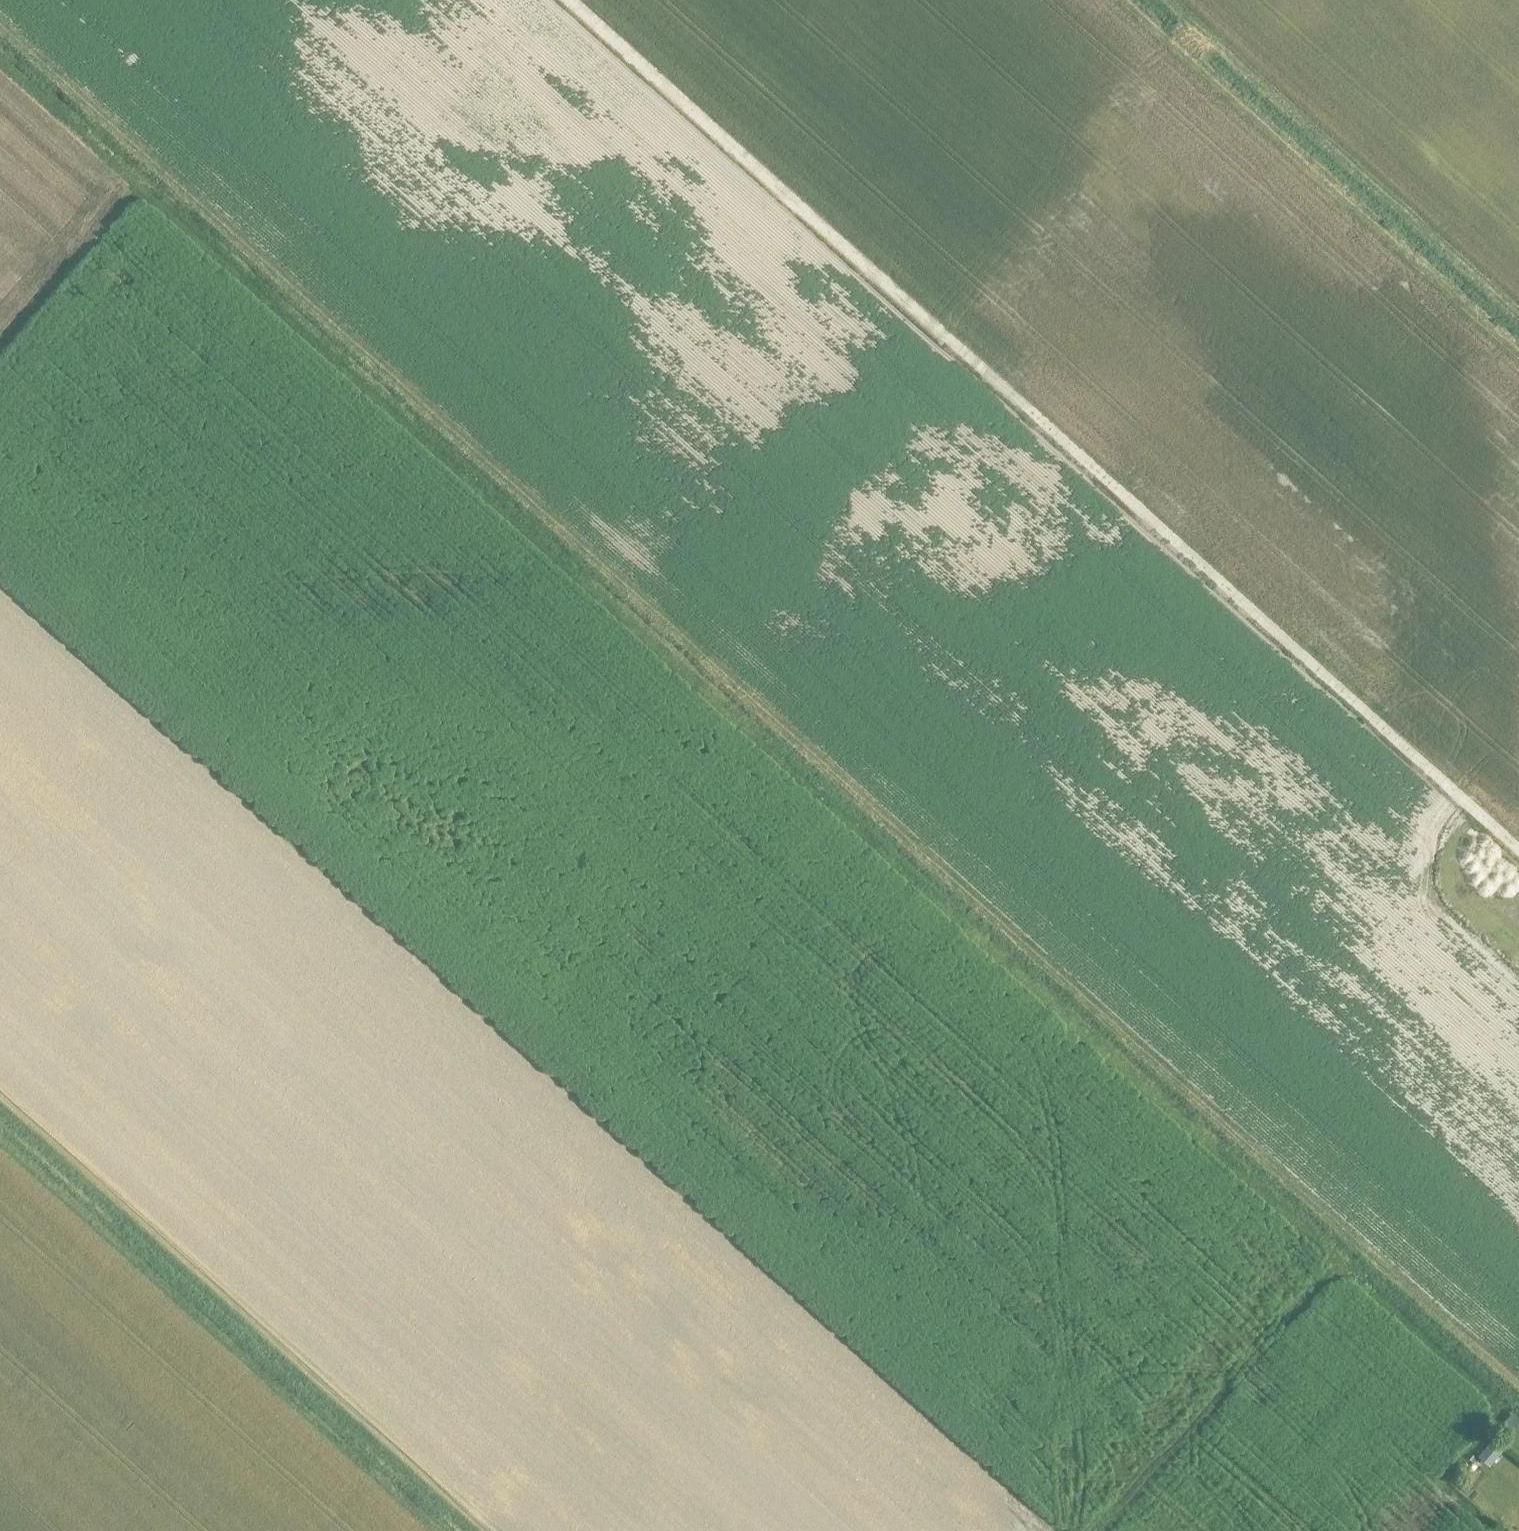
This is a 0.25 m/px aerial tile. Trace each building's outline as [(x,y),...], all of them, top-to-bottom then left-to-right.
[(1482,1452),(1494,1461),(1503,1450),(1492,1441),(1482,1452)]
